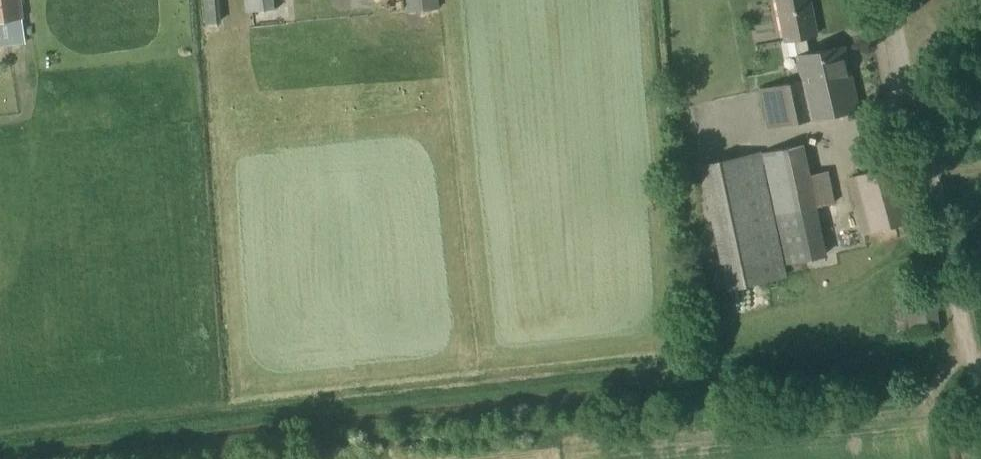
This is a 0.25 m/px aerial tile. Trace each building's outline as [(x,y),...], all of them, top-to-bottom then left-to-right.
[(22,17),(20,0),(0,0),(0,40),(25,36),(22,17)] [(246,13),(275,9),(274,0),(244,0),(246,13)] [(440,8),(439,0),(406,0),(408,12),(440,8)] [(806,37),(816,35),(810,0),(777,0),(785,41),(793,39),(796,56),(794,56),(799,82),(759,90),(767,129),(860,111),(845,45),(809,53),(806,37)] [(810,175),(804,144),(762,153),(787,265),(827,255),(817,206),(836,203),(829,171),(810,175)] [(726,290),(788,277),(760,151),(699,165),(726,290)] [(870,233),(911,223),(896,165),(856,176),(870,233)] [(909,335),(941,330),(936,293),(905,297),(909,335)]
